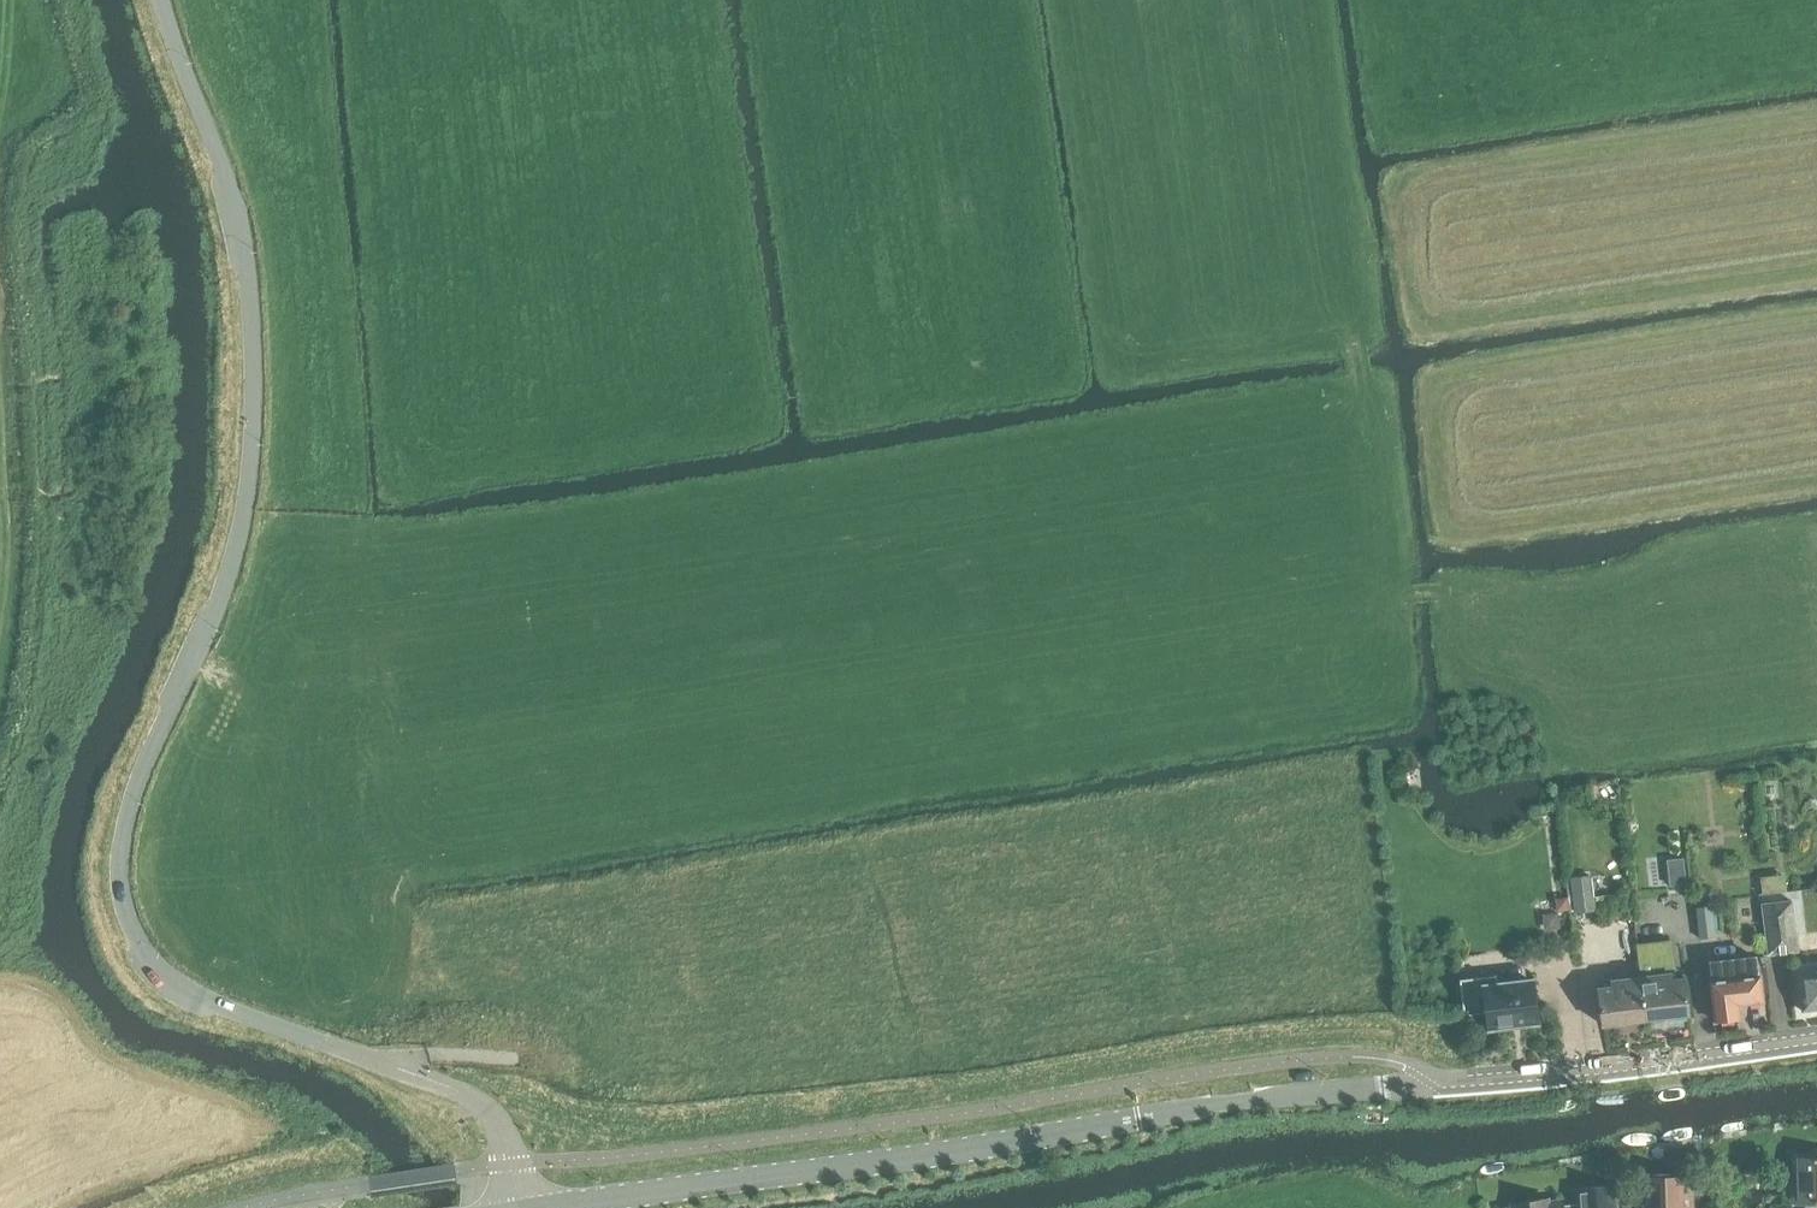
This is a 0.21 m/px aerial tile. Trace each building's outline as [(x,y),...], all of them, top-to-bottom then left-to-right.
[(1672,887),(1683,886),(1682,861),(1671,861),(1672,887)] [(1761,872),(1763,889),(1788,885),(1786,868),(1761,872)] [(1593,907),(1589,875),(1572,876),(1575,908),(1593,907)] [(1557,901),(1558,908),(1570,906),(1568,895),(1560,896),(1557,901)] [(1767,955),(1799,951),(1792,899),(1760,902),(1767,955)] [(1699,939),(1716,937),(1712,905),(1696,907),(1699,939)] [(1544,923),(1551,928),(1561,927),(1559,911),(1543,913),(1544,923)] [(1637,944),(1641,975),(1646,1020),(1691,1015),(1686,976),(1672,978),(1671,971),(1673,971),(1670,940),(1637,944)] [(1712,980),(1709,980),(1715,1023),(1740,1019),(1738,1004),(1764,1001),(1761,974),(1756,974),(1754,957),(1710,963),(1712,980)] [(1803,1011),(1816,1009),(1816,970),(1798,973),(1803,1011)] [(1602,1025),(1646,1020),(1641,975),(1611,979),(1611,985),(1598,987),(1602,1025)] [(1488,1026),(1539,1020),(1535,982),(1483,988),(1488,1026)] [(1807,1156),(1807,1153),(1790,1154),(1791,1176),(1798,1175),(1798,1204),(1816,1203),(1816,1155),(1807,1156)] [(1692,1175),(1644,1176),(1645,1207),(1693,1207),(1692,1175)] [(1628,1196),(1627,1183),(1612,1185),(1612,1184),(1578,1187),(1580,1207),(1614,1207),(1613,1197),(1628,1196)] [(1561,1199),(1546,1201),(1545,1197),(1511,1203),(1512,1207),(1563,1207),(1561,1199)]
